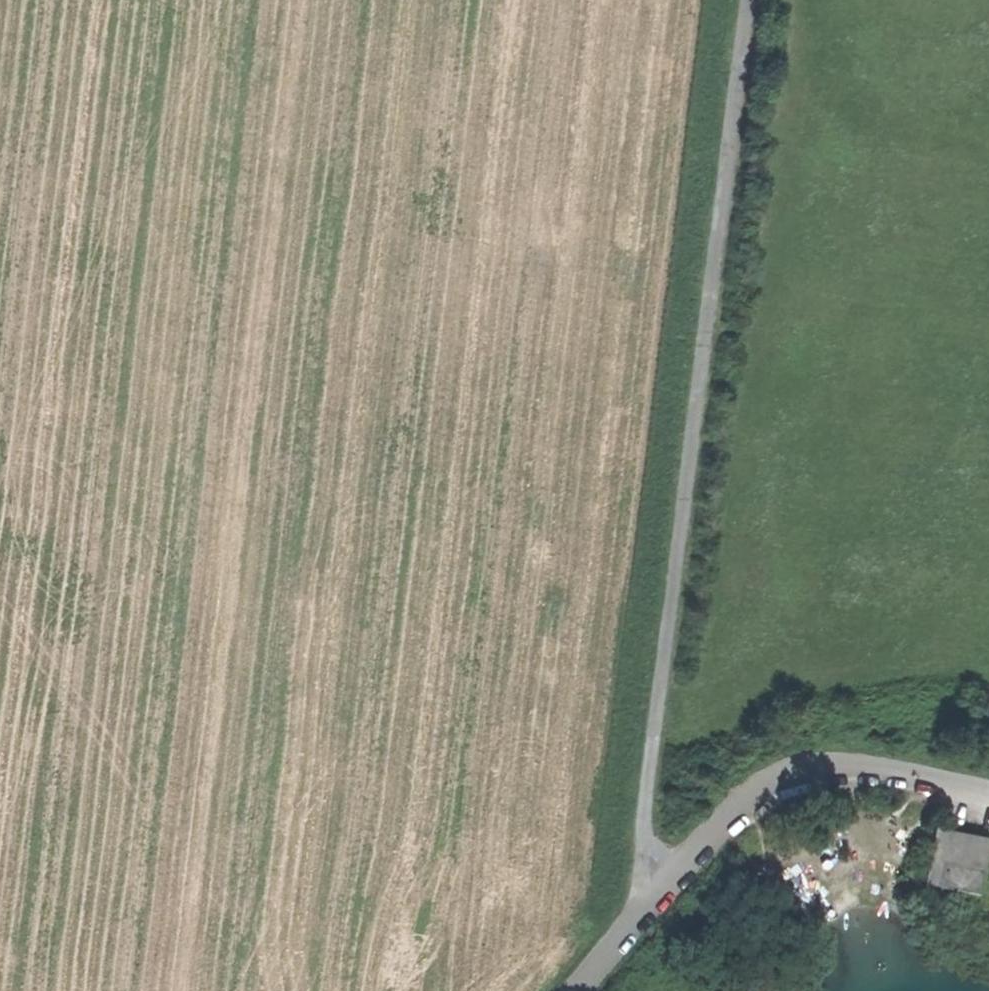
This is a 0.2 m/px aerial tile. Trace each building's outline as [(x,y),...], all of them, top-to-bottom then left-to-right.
[(988,886),(988,834),(942,825),(931,882),(987,893),(988,886)]
